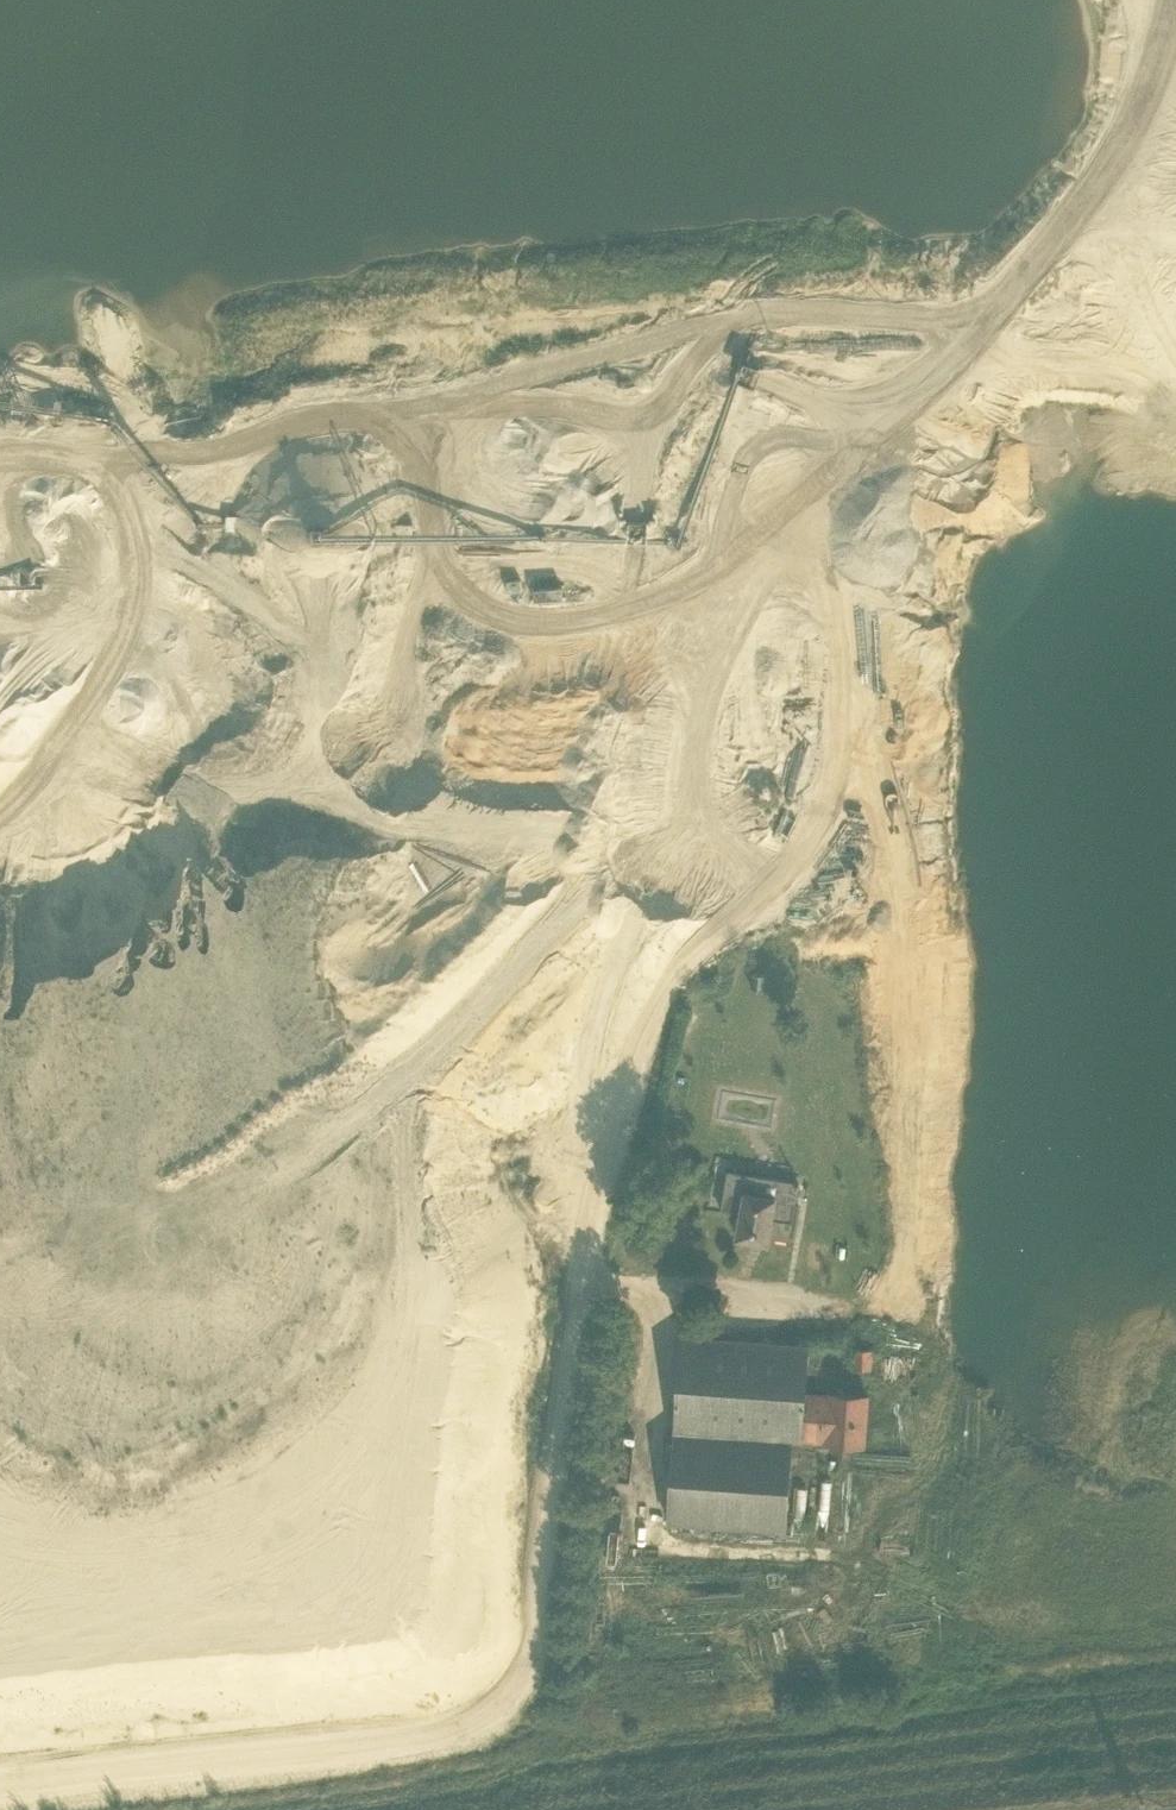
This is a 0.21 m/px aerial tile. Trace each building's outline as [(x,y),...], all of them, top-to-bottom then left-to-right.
[(753,971),(751,989),(768,992),(771,973),(753,971)] [(790,1238),(800,1181),(727,1168),(720,1211),(741,1215),(737,1235),(768,1241),(770,1234),(790,1238)] [(804,1400),(809,1342),(683,1333),(669,1521),(785,1530),(792,1439),(807,1440),(807,1432),(827,1434),(826,1441),(865,1444),(868,1395),(830,1392),(829,1402),(804,1400)] [(873,1349),(854,1348),(853,1367),(870,1368),(872,1368),(873,1349)]
